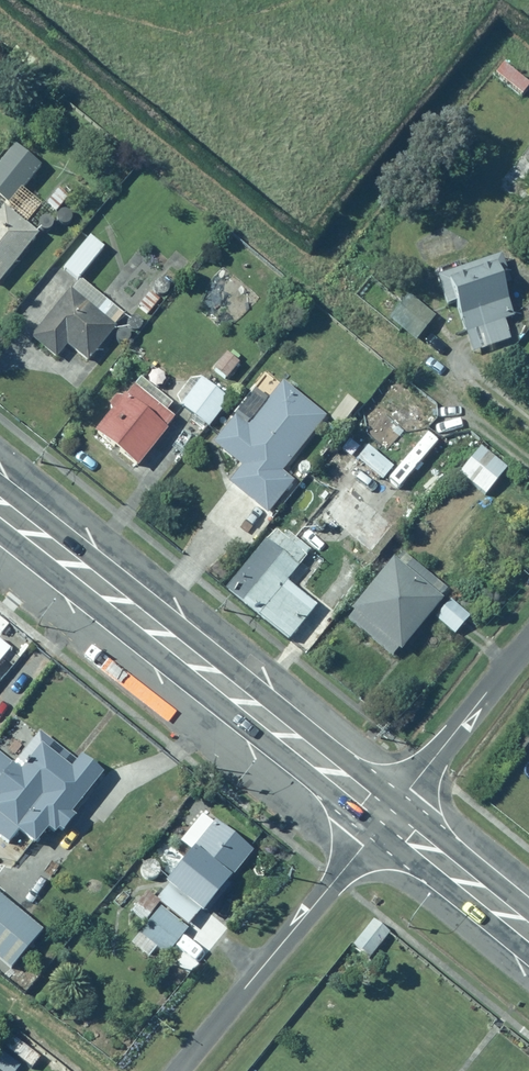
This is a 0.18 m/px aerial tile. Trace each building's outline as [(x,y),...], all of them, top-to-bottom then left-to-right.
[(496,73),(523,95),(528,87),(528,82),(504,62),(496,73)] [(7,202),(38,162),(14,143),(0,161),(0,197),(7,202)] [(64,182),(46,200),(57,211),(75,193),(64,182)] [(0,209),(0,280),(37,234),(2,207),(0,209)] [(94,231),(62,268),(78,282),(106,250),(100,244),(104,240),(94,231)] [(502,255),(438,277),(446,306),(456,303),(469,348),(518,334),(503,284),(510,282),(502,255)] [(120,311),(82,280),(72,291),(69,290),(31,335),(57,357),(68,343),(90,360),(116,328),(110,323),(120,311)] [(438,317),(409,295),(394,314),(423,336),(438,317)] [(228,351),(213,367),(225,378),(240,363),(228,351)] [(174,400),(208,426),(230,398),(203,377),(196,386),(189,380),(174,400)] [(237,415),(213,441),(242,467),(228,482),(264,513),(295,478),(284,468),(328,418),(287,381),(248,425),(237,415)] [(113,411),(95,432),(138,467),(176,419),(135,385),(125,397),(118,392),(107,406),(113,411)] [(344,485),(319,516),(341,534),(345,528),(378,555),(402,525),(365,495),(391,463),(371,446),(342,482),(344,485)] [(481,447),(459,474),(486,496),(508,468),(481,447)] [(278,526),(227,589),(288,639),(316,606),(287,582),(311,553),(278,526)] [(401,550),(345,616),(395,658),(451,592),(401,550)] [(450,597),(436,616),(457,633),(472,614),(450,597)] [(15,648),(0,634),(0,665),(15,648)] [(17,832),(35,846),(47,830),(59,840),(109,775),(81,754),(77,759),(42,733),(17,767),(0,754),(0,852),(17,832)] [(202,915),(252,851),(213,822),(213,821),(212,820),(211,820),(211,819),(210,819),(209,819),(209,818),(208,818),(207,818),(206,818),(205,818),(204,818),(203,818),(202,818),(202,819),(201,819),(200,820),(199,821),(198,822),(198,823),(197,823),(197,824),(197,825),(197,826),(197,827),(197,828),(197,829),(197,830),(198,831),(198,832),(199,832),(199,833),(200,834),(201,835),(202,835),(203,836),(204,836),(130,930),(163,955),(198,911),(202,915)] [(0,895),(0,959),(10,968),(42,931),(0,895)] [(12,1036),(4,1047),(33,1070),(42,1059),(12,1036)]
